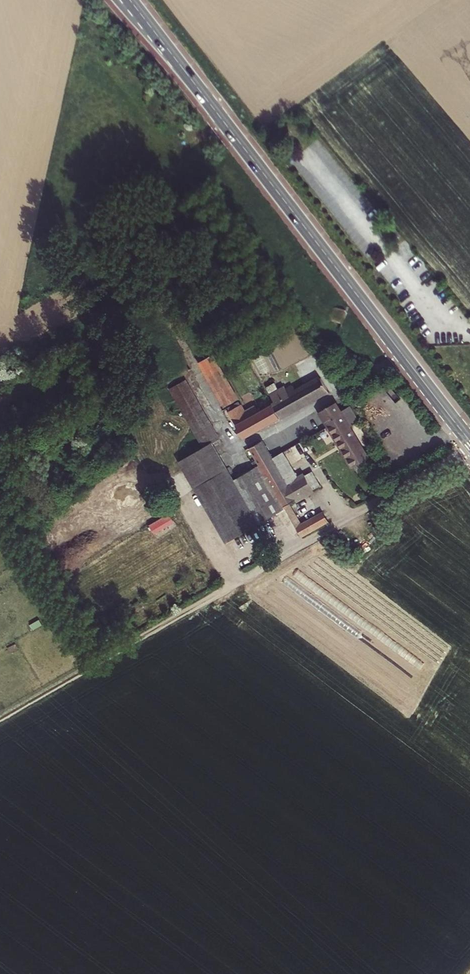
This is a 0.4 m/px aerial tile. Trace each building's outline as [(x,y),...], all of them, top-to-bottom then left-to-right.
[(267,437),(242,450),(250,465),(226,478),(204,438),(211,433),(173,377),(180,372),(152,331),(131,345),(197,443),(171,457),(217,541),(300,496),(267,437)] [(203,359),(191,366),(235,440),(317,394),(310,382),(286,394),(283,390),(277,393),(273,385),(257,394),(265,406),(240,421),(230,405),(226,408),(222,401),(226,398),(203,359)] [(325,405),(309,413),(342,474),(358,464),(340,431),(349,425),(339,407),(330,413),(325,405)] [(169,513),(148,525),(154,534),(174,522),(169,513)]
